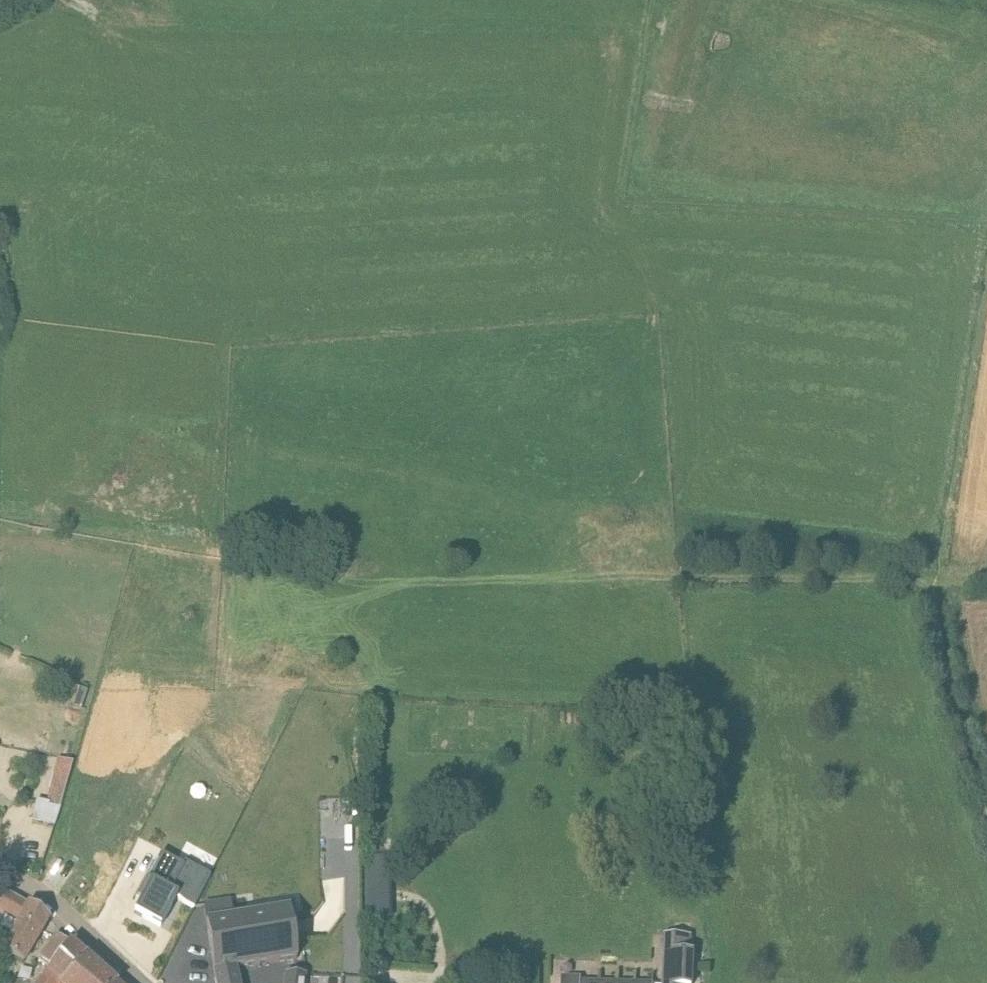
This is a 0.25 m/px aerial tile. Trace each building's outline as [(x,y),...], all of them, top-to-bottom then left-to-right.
[(54,826),(61,808),(60,807),(72,763),(59,759),(48,802),(36,800),(32,821),(47,824),(47,825),(54,826)] [(132,850),(125,864),(136,869),(143,855),(132,850)] [(182,903),(193,909),(206,883),(190,875),(194,868),(183,863),(181,867),(159,855),(135,902),(140,904),(134,915),(161,929),(176,899),(183,902),(182,903)] [(367,920),(389,919),(388,877),(365,877),(367,920)] [(2,891),(0,895),(0,914),(3,915),(4,912),(20,921),(2,951),(23,964),(50,918),(28,905),(27,907),(25,905),(12,898),(13,897),(2,891)] [(237,967),(296,957),(290,918),(295,917),(293,901),(269,905),(269,911),(205,922),(213,971),(237,967)] [(694,950),(691,950),(691,934),(667,934),(666,982),(693,982),(694,950)] [(40,956),(52,966),(67,948),(55,938),(40,956)] [(69,946),(67,948),(52,966),(38,982),(114,982),(69,946)] [(237,967),(213,971),(216,982),(240,982),(237,967)] [(306,975),(284,973),(283,982),(305,982),(306,975)]
